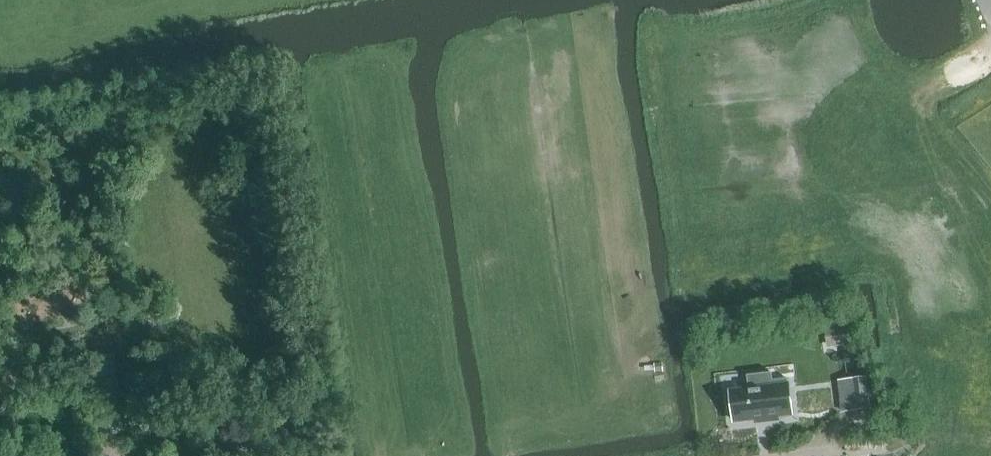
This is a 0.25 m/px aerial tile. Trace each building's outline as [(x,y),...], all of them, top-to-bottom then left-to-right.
[(827,342),(851,338),(850,325),(825,329),(827,342)] [(748,389),(731,391),(734,422),(756,420),(756,422),(778,419),(777,413),(791,411),(787,377),(772,379),(771,372),(746,375),(748,389)] [(853,379),(857,410),(871,408),(867,377),(853,379)]
